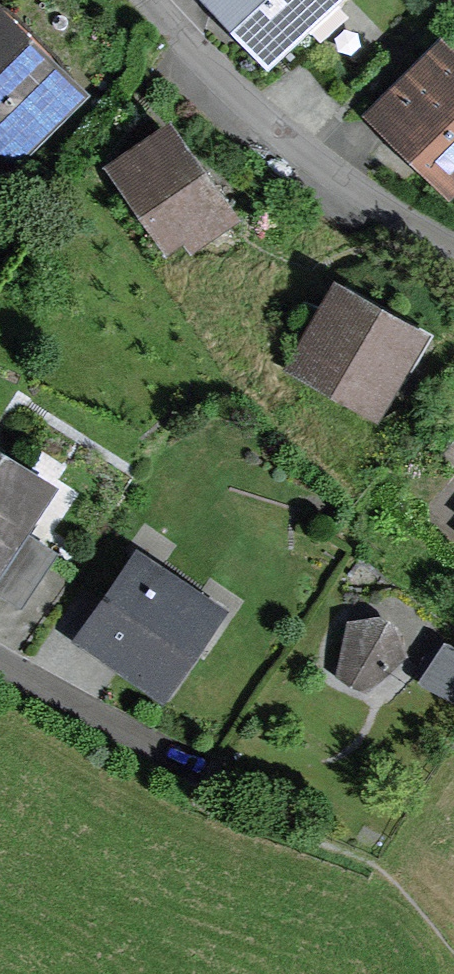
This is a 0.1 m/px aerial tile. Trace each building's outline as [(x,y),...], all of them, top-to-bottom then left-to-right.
[(18,168),(95,89),(3,0),(0,0),(0,150),(18,168)] [(269,72),(344,0),(200,0),(269,72)] [(441,35),(360,116),(448,203),(453,197),(453,48),(441,35)] [(246,217),(177,118),(109,165),(172,255),(190,242),(197,252),(246,217)] [(384,420),(436,330),(340,274),(287,364),(384,420)] [(0,438),(0,575),(32,525),(62,479),(0,438)] [(0,575),(0,586),(25,603),(63,545),(32,525),(0,575)] [(232,604),(139,540),(74,633),(167,698),(232,604)] [(411,649),(397,617),(385,609),(349,615),(339,668),(352,681),(370,687),(411,649)] [(447,635),(422,674),(453,694),(453,639),(447,635)]
